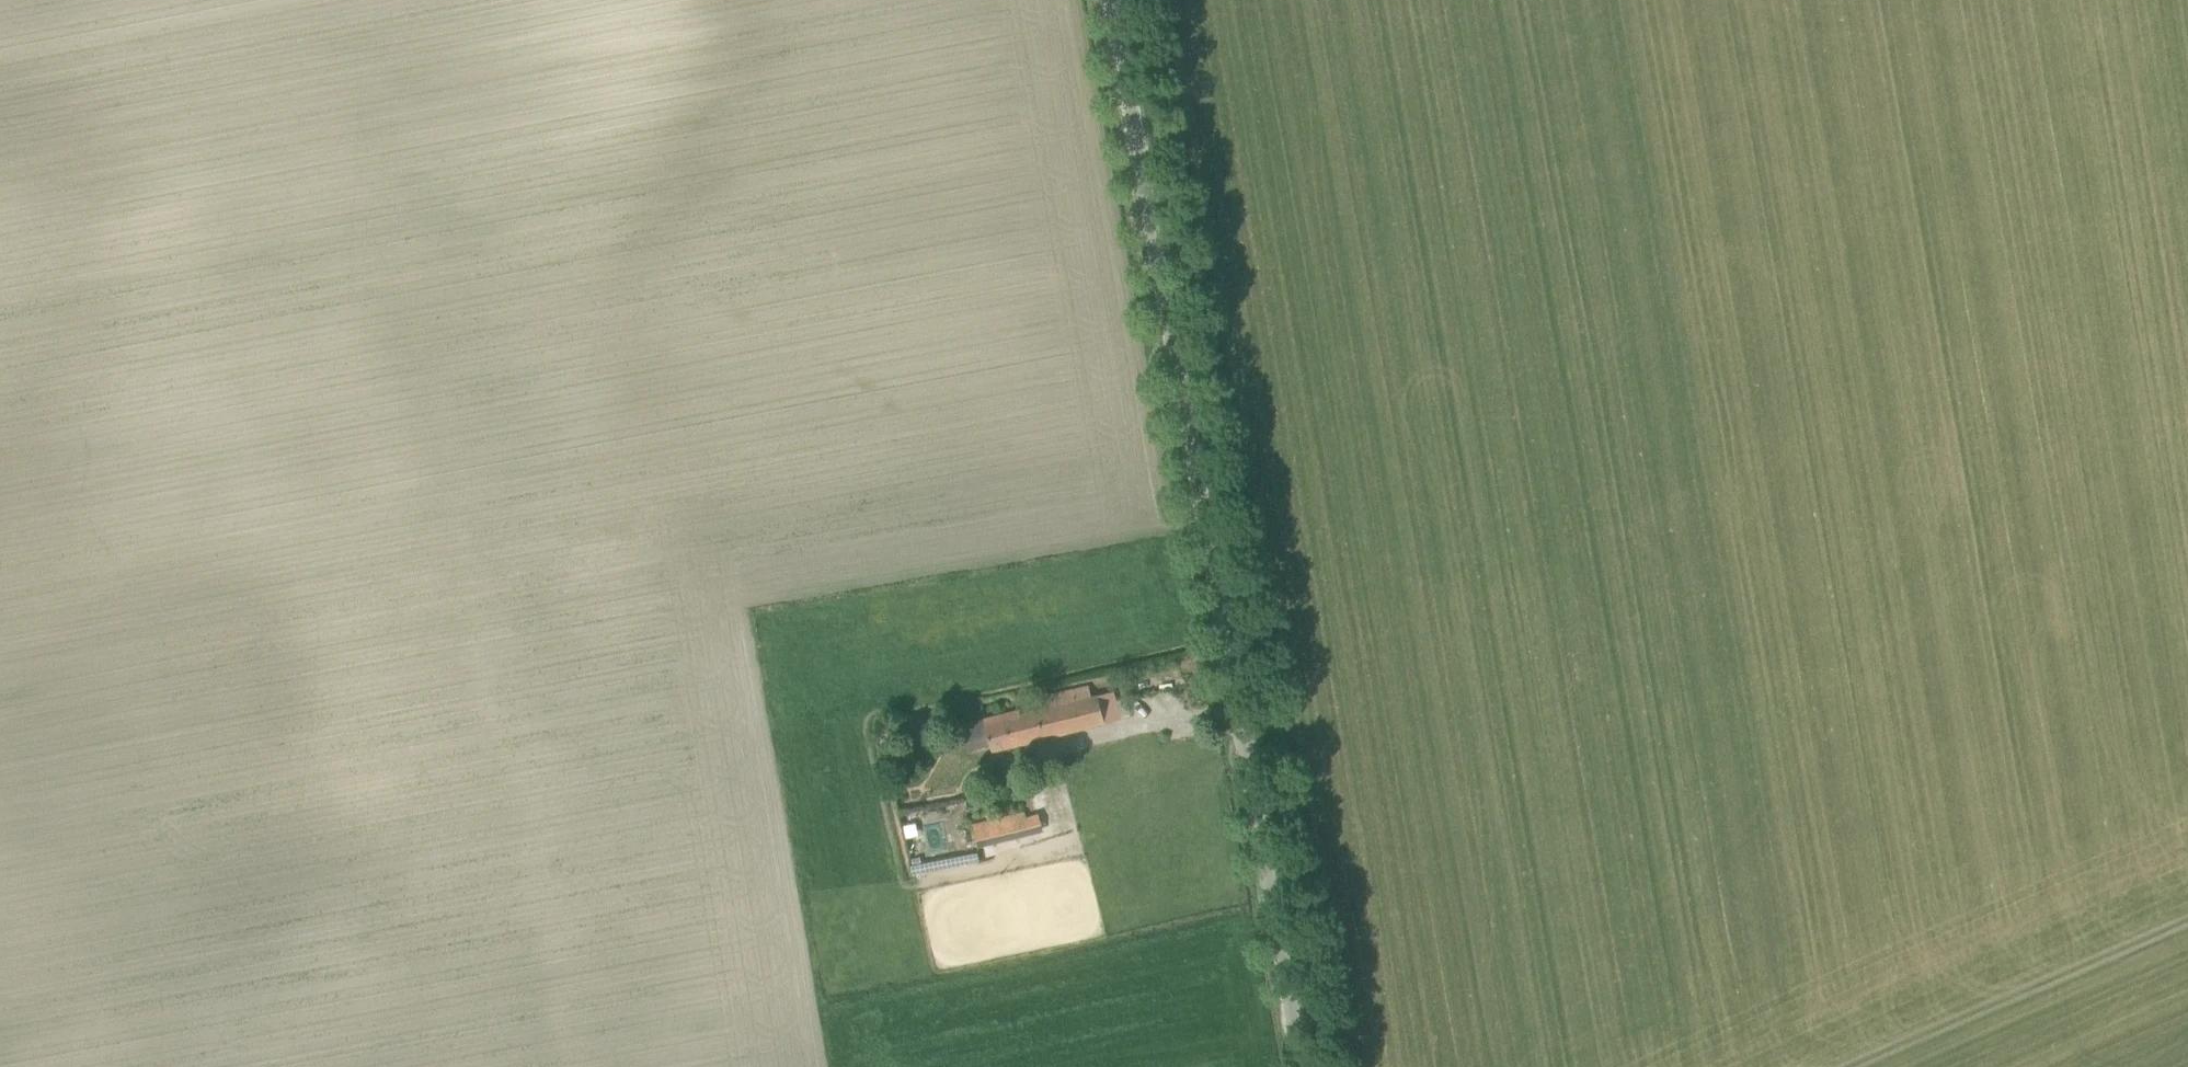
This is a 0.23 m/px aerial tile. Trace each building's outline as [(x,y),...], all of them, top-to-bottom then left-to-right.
[(983,719),(981,720),(988,746),(990,753),(1049,737),(1056,735),(1120,718),(1120,716),(1115,701),(1113,691),(1092,697),(1089,686),(1041,697),(1044,708),(1021,713),(1020,710),(983,719)] [(1030,835),(1024,810),(973,823),(979,848),(1030,835)]
